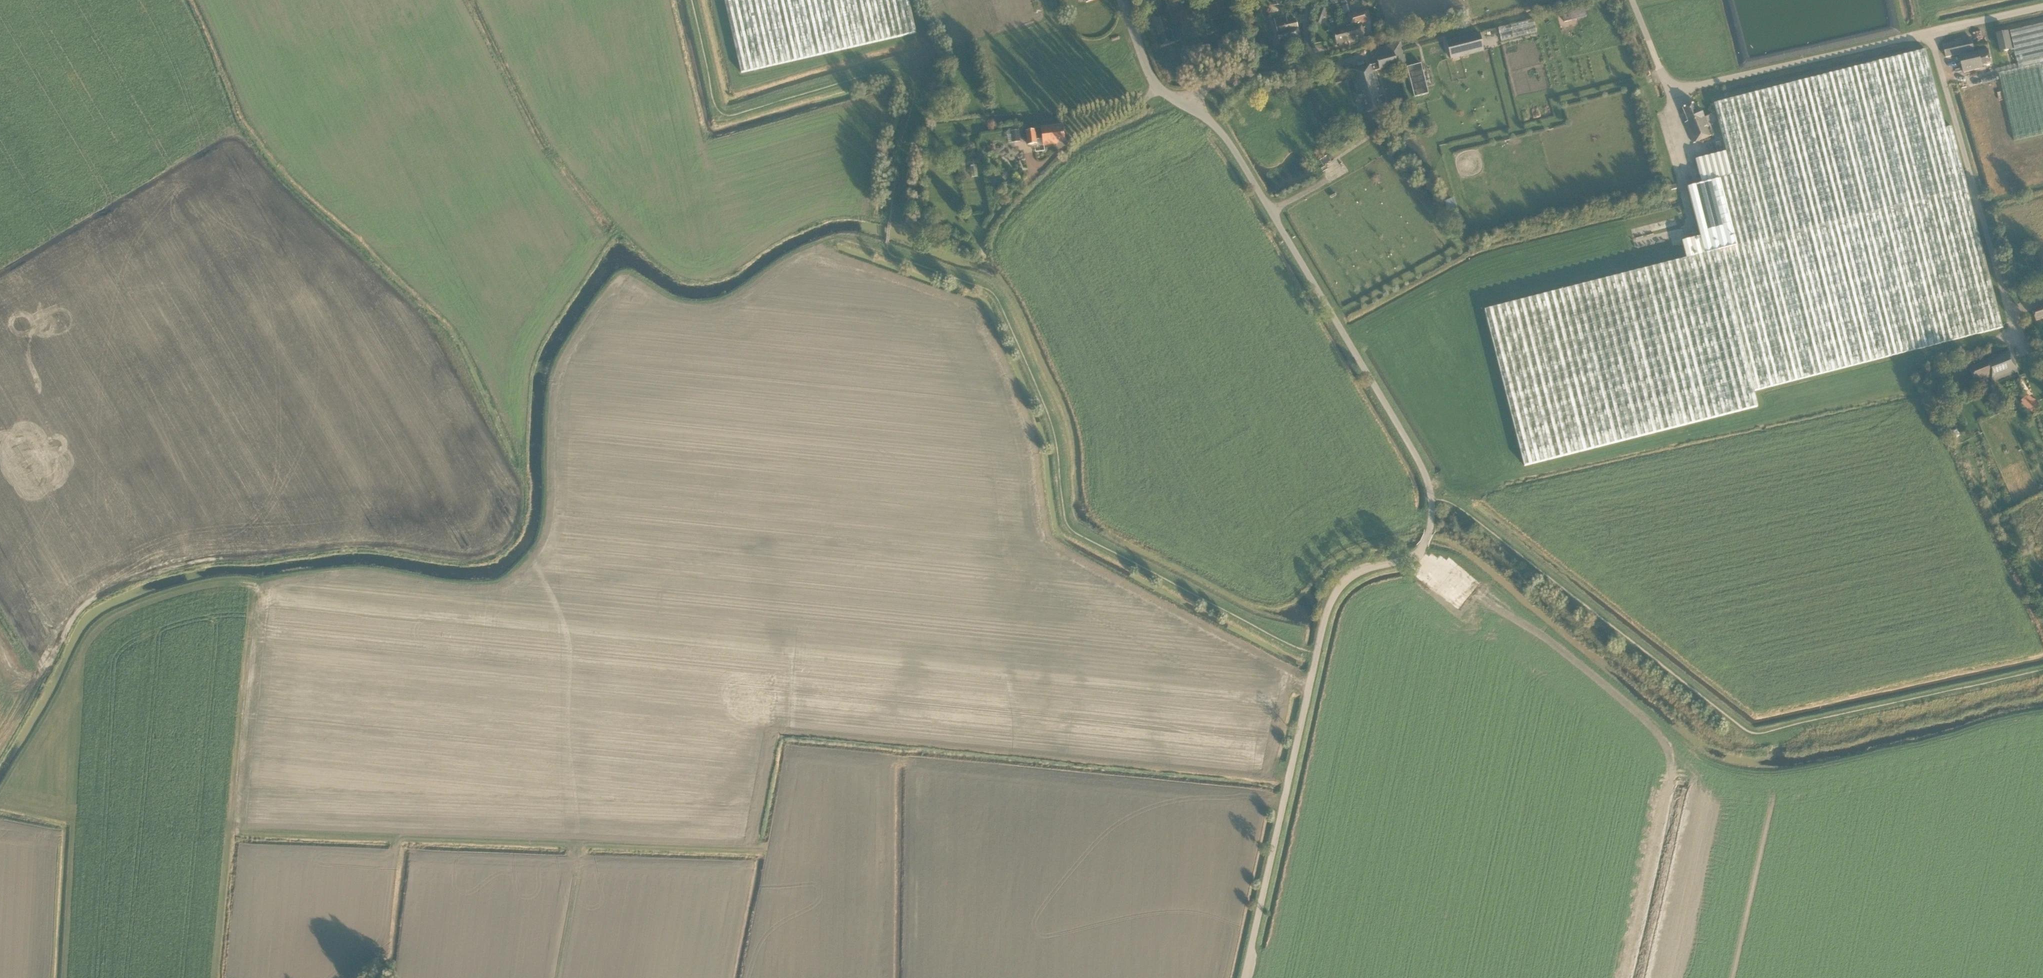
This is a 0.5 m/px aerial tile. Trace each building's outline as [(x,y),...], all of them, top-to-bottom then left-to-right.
[(741,74),(917,34),(909,0),(724,0),(741,74)] [(1225,13),(1221,0),(1210,3),(1213,16),(1225,13)] [(1192,20),(1188,7),(1179,10),(1180,12),(1170,15),(1174,26),(1192,20)] [(1351,43),(1365,39),(1362,24),(1368,22),(1365,10),(1347,15),(1350,27),(1333,32),(1336,45),(1351,41),(1351,43)] [(1320,25),(1323,16),(1317,14),(1314,22),(1320,25)] [(1564,22),(1571,20),(1570,14),(1562,16),(1564,22)] [(1287,22),(1286,17),(1274,20),(1280,44),(1300,39),(1296,20),(1287,22)] [(1538,19),(1501,27),(1504,40),(1541,32),(1538,19)] [(2042,135),(2042,23),(2010,31),(2018,68),(1999,72),(2015,141),(2042,135)] [(2013,50),(2008,31),(1996,34),(2000,53),(2013,50)] [(1446,41),(1451,60),(1484,51),(1479,33),(1446,41)] [(1375,43),(1373,35),(1366,38),(1368,45),(1375,43)] [(1992,63),(1991,61),(1988,49),(1974,52),(1971,38),(1943,44),(1946,58),(1960,55),(1964,73),(1981,68),(1980,66),(1992,63)] [(1373,66),(1350,72),(1356,93),(1353,94),(1356,102),(1362,100),(1366,113),(1381,109),(1375,88),(1379,87),(1374,72),(1387,68),(1397,66),(1407,63),(1401,41),(1374,49),(1376,57),(1375,57),(1377,64),(1373,66)] [(1701,184),(1688,187),(1700,237),(1704,252),(1717,249),(1754,391),(1891,355),(1985,332),(2002,327),(1975,220),(1963,174),(1951,125),(1945,126),(1928,61),(1925,50),(1713,104),(1726,152),(1695,160),(1701,183),(1701,184)] [(1422,99),(1415,70),(1401,73),(1409,102),(1422,99)] [(1697,110),(1694,104),(1682,109),(1688,122),(1685,123),(1693,143),(1710,137),(1706,127),(1707,127),(1701,109),(1697,110)] [(1042,139),(1043,147),(1057,145),(1057,143),(1065,142),(1062,125),(1035,129),(1035,131),(1026,132),(1028,145),(1036,144),(1036,140),(1042,139)] [(1012,143),(1020,142),(1018,131),(1010,132),(1012,143)] [(1323,165),(1331,161),(1327,155),(1319,160),(1323,165)] [(1447,200),(1453,221),(1464,217),(1458,197),(1447,200)] [(1700,237),(1682,241),(1686,257),(1704,252),(1700,237)] [(1640,269),(1483,310),(1525,468),(1757,407),(1753,391),(1754,391),(1717,249),(1704,252),(1686,257),(1640,269)] [(2033,310),(2037,321),(2042,319),(2042,306),(2033,310)] [(2017,372),(2008,349),(1978,361),(1979,364),(1969,368),(1974,381),(1982,377),(1983,380),(1990,377),(1992,382),(2017,372)] [(2023,402),(2035,413),(2042,404),(2031,393),(2023,402)] [(2001,394),(1991,397),(1997,415),(2007,411),(2001,394)]
